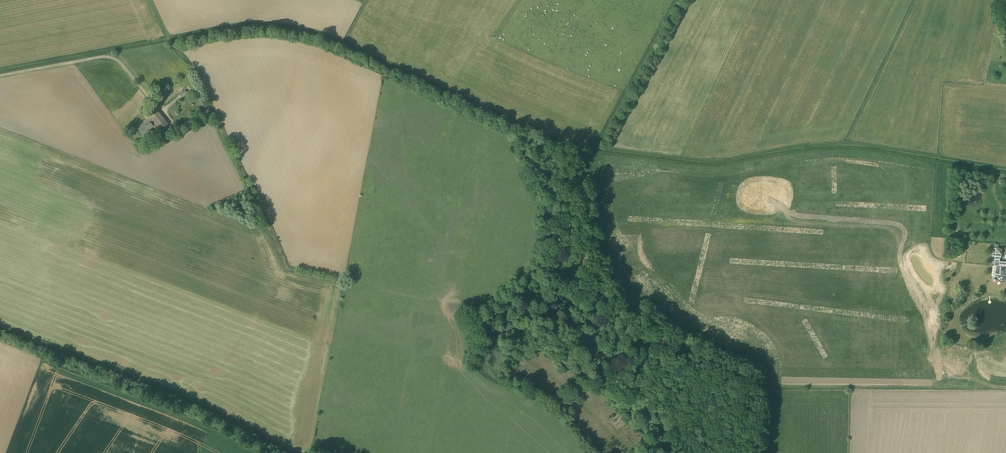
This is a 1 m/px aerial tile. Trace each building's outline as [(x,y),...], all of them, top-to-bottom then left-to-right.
[(159,131),(167,125),(157,112),(141,125),(142,127),(138,129),(142,135),(154,125),(159,131)] [(1002,249),(993,248),(992,257),(998,257),(998,261),(997,261),(996,267),(995,277),(994,277),(993,278),(992,278),(992,279),(992,280),(992,281),(993,281),(993,282),(994,282),(995,282),(996,282),(997,282),(997,281),(998,280),(1005,281),(1005,262),(999,261),(1000,257),(1001,258),(1002,249)]
